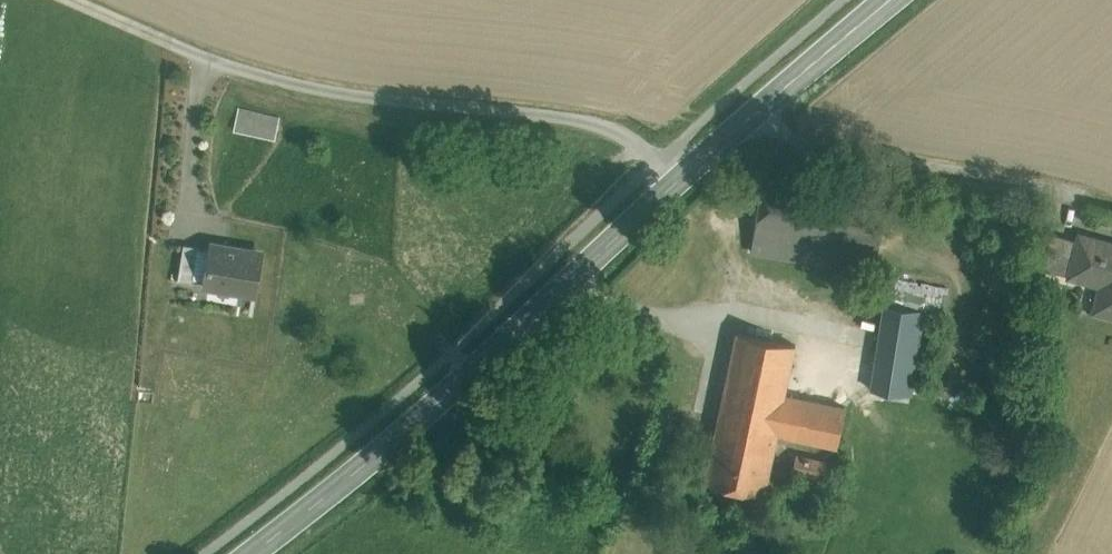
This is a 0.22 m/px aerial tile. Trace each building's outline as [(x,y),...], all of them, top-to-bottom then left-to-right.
[(290,118),(245,111),(241,135),(286,143),(290,118)] [(886,195),(764,175),(751,251),(874,271),(886,195)] [(1079,239),(1041,229),(1031,263),(1069,274),(1079,239)] [(1080,234),(1079,239),(1069,274),(1101,282),(1094,309),(1111,313),(1111,242),(1080,234)] [(212,248),(184,244),(178,280),(194,282),(194,278),(207,280),(212,248)] [(261,252),(212,244),(212,248),(207,280),(206,284),(254,292),(261,252)] [(943,297),(946,281),(911,273),(908,289),(943,297)] [(915,296),(886,292),(884,305),(914,309),(915,296)] [(914,309),(884,305),(872,389),(911,395),(924,310),(914,309)] [(795,345),(737,332),(714,439),(750,446),(751,438),(775,444),(777,433),(836,446),(844,408),(785,395),(795,345)] [(750,446),(714,439),(705,481),(764,494),(775,444),(751,438),(750,446)] [(801,456),(797,473),(829,481),(832,463),(801,456)]
